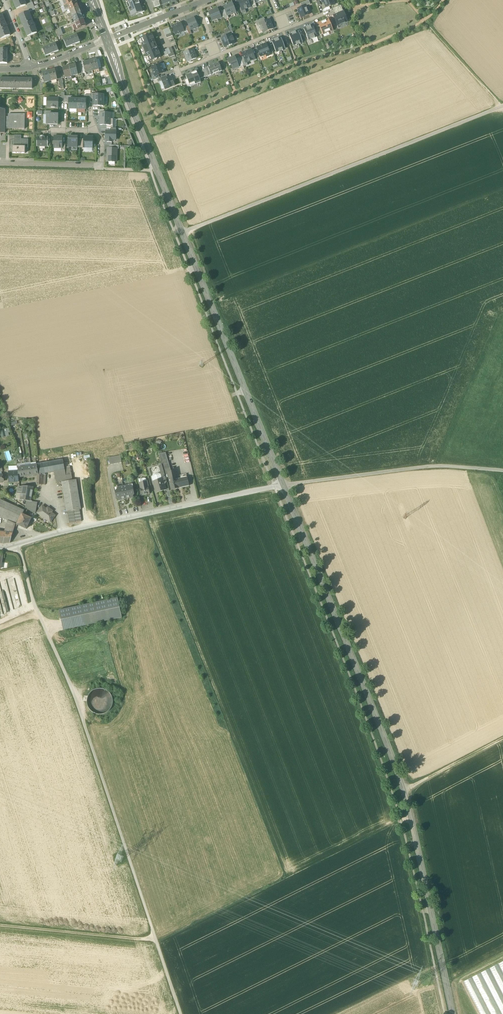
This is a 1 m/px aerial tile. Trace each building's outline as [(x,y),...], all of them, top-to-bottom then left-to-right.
[(17,9),(26,5),(24,0),(13,0),(17,9)] [(131,17),(144,12),(141,4),(140,4),(138,0),(125,0),(131,17)] [(238,1),(242,11),(245,10),(250,8),(247,0),(242,0),(238,1)] [(29,10),(29,12),(35,9),(35,8),(33,2),(27,5),(29,10)] [(65,6),(66,8),(68,7),(69,9),(70,11),(78,8),(76,2),(73,3),(65,6)] [(227,16),(235,12),(232,3),(223,6),(225,10),(227,16)] [(333,8),(335,15),(343,12),(341,5),(333,8)] [(298,9),(301,18),(309,15),(306,6),(302,7),(298,9)] [(70,11),(71,14),(72,17),(81,14),(78,8),(70,11)] [(217,19),(221,18),(219,12),(217,9),(209,12),(212,21),(217,19)] [(19,16),(28,37),(37,33),(28,12),(19,16)] [(337,26),(347,22),(343,12),(335,15),(333,16),(337,26)] [(1,39),(10,35),(1,14),(0,15),(0,37),(1,39)] [(83,19),(81,14),(72,17),(75,23),(83,19)] [(197,24),(195,21),(194,18),(186,21),(188,26),(190,30),(198,27),(197,24)] [(86,26),(83,19),(75,23),(76,26),(73,27),(75,30),(86,26)] [(320,27),(322,33),(328,31),(328,32),(333,31),(328,19),(318,23),(320,27)] [(271,24),(269,20),(265,21),(264,22),(265,23),(260,25),(262,31),(263,33),(273,29),(272,26),(271,24)] [(175,35),(184,31),(183,27),(181,23),(172,27),(175,35)] [(317,37),(316,34),(315,31),(313,26),(304,29),(308,40),(317,37)] [(169,28),(163,30),(167,38),(172,36),(169,28)] [(298,31),(289,35),(293,46),(303,43),(298,31)] [(225,36),(221,38),(225,48),(234,44),(233,41),(234,40),(233,37),(232,37),(231,34),(225,36)] [(64,40),(67,48),(80,42),(77,35),(64,40)] [(154,41),(151,35),(148,36),(144,37),(144,38),(140,40),(143,47),(146,55),(149,62),(153,60),(153,61),(157,59),(160,58),(158,52),(153,41),(154,41)] [(281,38),(272,42),(276,53),(285,49),(281,38)] [(42,49),(45,56),(59,51),(56,43),(42,49)] [(257,48),(259,54),(260,57),(266,55),(267,57),(271,55),(268,50),(266,44),(257,48)] [(169,58),(175,56),(171,47),(163,51),(165,56),(168,55),(169,58)] [(187,62),(196,58),(193,49),(184,53),(187,62)] [(255,59),(251,50),(242,53),(243,57),(246,63),(247,63),(255,59)] [(233,70),(239,67),(236,59),(234,56),(227,59),(229,66),(231,65),(233,70)] [(96,60),(90,61),(92,70),(94,70),(94,71),(99,70),(99,69),(96,60)] [(83,63),(86,73),(90,72),(90,71),(92,70),(90,61),(83,63)] [(207,67),(208,68),(211,75),(222,71),(219,63),(207,67)] [(151,68),(155,76),(158,75),(164,73),(161,64),(151,68)] [(76,65),(69,66),(71,75),(73,75),(74,76),(78,75),(76,65)] [(65,78),(71,76),(72,76),(71,75),(69,66),(63,68),(65,78)] [(211,75),(208,68),(202,70),(203,71),(205,77),(211,75)] [(55,70),(49,71),(51,81),(57,80),(55,70)] [(44,83),(51,81),(49,71),(42,73),(44,82),(44,83)] [(186,75),(187,79),(190,86),(190,87),(201,82),(200,79),(197,73),(197,71),(186,75)] [(174,86),(171,77),(168,79),(162,81),(163,83),(164,87),(165,87),(166,89),(174,86)] [(32,89),(32,79),(0,79),(0,88),(32,89)] [(103,98),(103,95),(93,95),(93,100),(93,106),(103,106),(103,104),(103,98)] [(47,108),(58,108),(58,103),(58,98),(47,98),(47,106),(47,108)] [(77,109),(77,100),(72,99),(69,99),(69,103),(69,109),(77,109)] [(86,110),(86,103),(86,100),(84,100),(77,100),(77,109),(86,110)] [(110,113),(104,113),(100,113),(100,125),(107,125),(110,125),(110,119),(110,114),(110,113)] [(5,117),(5,129),(25,129),(25,115),(8,114),(8,117),(5,117)] [(47,115),(47,124),(58,125),(58,115),(52,115),(47,115)] [(111,131),(106,131),(106,140),(107,140),(107,142),(112,142),(112,140),(116,140),(116,131),(111,131)] [(37,137),(37,146),(40,146),(45,146),(47,146),(47,144),(47,138),(37,137)] [(61,148),(62,148),(62,143),(62,137),(54,137),(54,148),(61,148)] [(78,137),(68,137),(68,147),(72,148),(72,151),(77,151),(77,148),(77,139),(78,137)] [(84,139),(84,148),(92,148),(93,148),(93,137),(84,137),(84,139)] [(108,148),(107,162),(109,162),(115,162),(116,162),(117,149),(110,149),(108,148)] [(108,458),(110,465),(122,463),(120,456),(108,458)] [(46,473),(54,472),(65,470),(64,467),(63,460),(36,464),(37,465),(38,474),(46,474),(46,473)] [(171,470),(168,462),(161,463),(162,465),(164,472),(171,470)] [(18,471),(19,477),(37,474),(38,474),(37,465),(18,468),(18,471)] [(19,482),(19,477),(18,471),(9,472),(10,482),(19,482)] [(179,488),(177,480),(177,478),(176,478),(176,476),(174,477),(173,471),(172,471),(167,472),(171,489),(171,490),(179,488)] [(152,477),(153,482),(162,479),(161,475),(158,473),(154,474),(152,477)] [(45,485),(46,474),(38,474),(37,474),(37,485),(45,485)] [(180,479),(177,480),(179,488),(189,486),(187,477),(180,479)] [(163,479),(162,479),(153,482),(156,492),(166,490),(163,480),(163,479)] [(61,482),(66,512),(68,512),(74,511),(80,510),(81,509),(76,480),(61,482)] [(140,489),(142,496),(150,494),(147,481),(139,483),(140,489)] [(27,501),(31,501),(33,487),(19,486),(19,491),(22,492),(21,494),(20,500),(27,501)] [(117,498),(118,501),(122,500),(122,499),(129,498),(134,498),(133,495),(134,494),(133,487),(131,488),(128,486),(118,488),(116,491),(115,491),(116,498),(117,498)] [(13,523),(14,521),(16,522),(17,521),(19,521),(22,514),(24,511),(0,500),(0,501),(0,517),(9,521),(13,523)] [(30,511),(35,515),(37,503),(32,502),(32,501),(31,501),(27,501),(26,508),(30,511)] [(42,506),(37,513),(50,522),(55,515),(51,513),(52,511),(48,508),(47,509),(42,506)] [(18,525),(26,529),(31,518),(22,514),(19,521),(17,525),(18,525)] [(6,532),(13,534),(15,526),(17,527),(18,525),(17,525),(19,521),(17,521),(16,522),(14,521),(13,523),(9,521),(6,532)] [(3,544),(10,543),(10,542),(13,534),(6,532),(0,531),(0,543),(3,544)] [(59,611),(63,630),(121,617),(117,598),(59,611)] [(95,713),(100,714),(105,713),(109,711),(112,707),(113,702),(112,697),(109,693),(105,690),(100,689),(95,690),(91,692),(88,696),(87,701),(88,706),(91,710),(95,713)] [(478,1013),(502,1013),(502,960),(461,982),(478,1013)]
